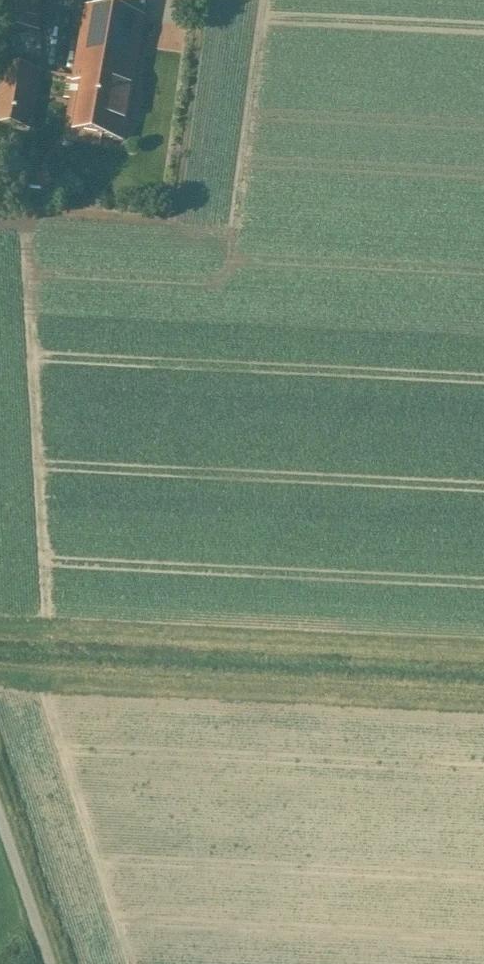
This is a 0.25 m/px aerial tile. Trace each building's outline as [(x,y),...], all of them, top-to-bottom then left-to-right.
[(39,32),(39,19),(39,0),(0,0),(0,33),(39,32)] [(142,19),(88,9),(75,82),(84,85),(130,92),(142,19)] [(4,66),(0,89),(0,126),(29,131),(39,72),(4,66)] [(130,92),(84,85),(75,133),(122,141),(130,92)]
